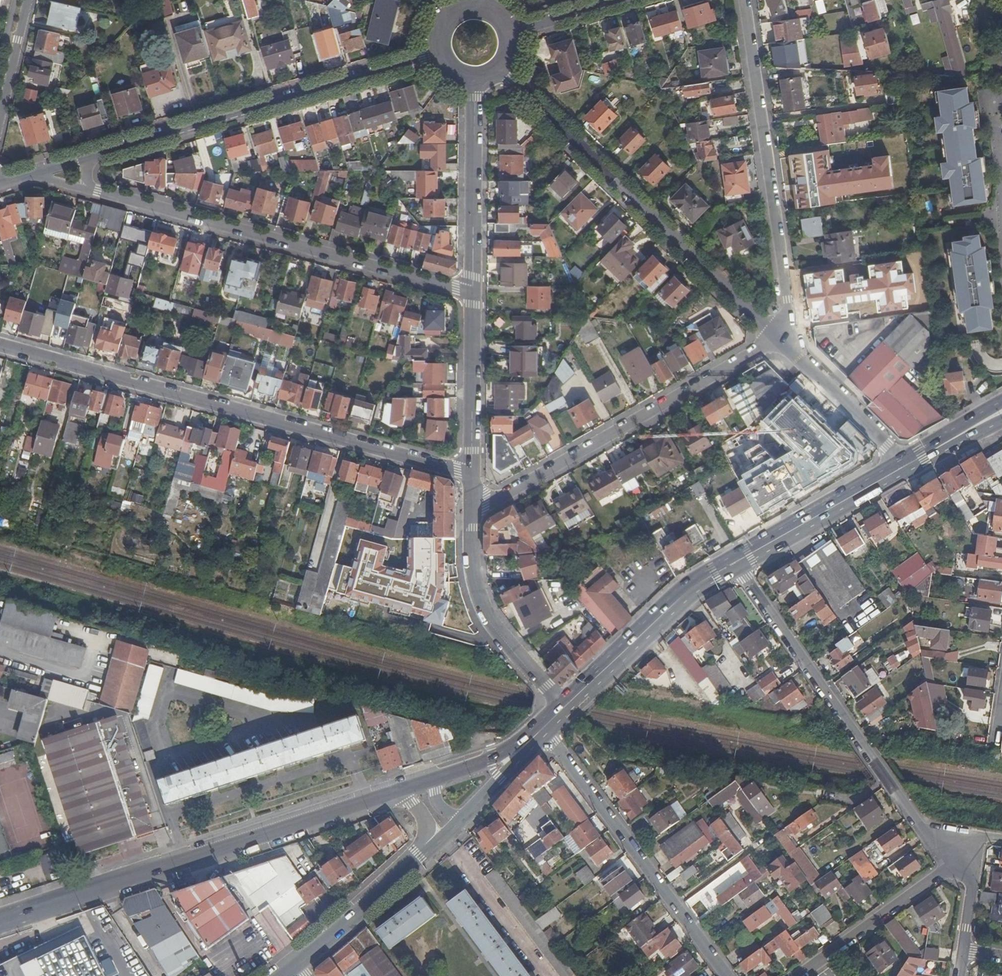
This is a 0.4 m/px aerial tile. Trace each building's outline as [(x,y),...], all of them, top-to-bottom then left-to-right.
[(163,18),(171,16),(166,0),(157,0),(163,18)] [(246,10),(256,8),(254,0),(243,0),(246,10)] [(338,9),(348,12),(349,9),(347,8),(350,2),(353,6),(359,0),(342,0),(341,1),(339,0),(334,0),(328,7),(338,9)] [(393,27),(400,1),(395,0),(377,0),(367,40),(386,45),(391,26),(393,27)] [(783,0),(768,0),(770,8),(772,15),(773,16),(787,12),(783,0)] [(875,0),(866,3),(864,3),(869,22),(881,18),(881,17),(875,0)] [(884,0),(876,0),(875,0),(881,17),(888,15),(884,0)] [(904,9),(913,6),(911,0),(902,0),(904,9)] [(932,1),(934,8),(937,21),(939,29),(947,57),(951,72),(965,71),(958,46),(949,12),(946,0),(937,0),(932,1)] [(934,8),(932,1),(921,4),(922,11),(927,9),(934,8)] [(75,30),(80,8),(54,2),(51,14),(54,15),(52,24),(75,30)] [(320,30),(334,27),(328,7),(312,3),(320,30)] [(709,11),(707,3),(684,10),(689,28),(715,20),(712,10),(709,11)] [(918,11),(917,5),(913,6),(904,9),(904,10),(906,15),(918,11)] [(328,7),(334,27),(342,24),(338,9),(328,7)] [(927,9),(931,23),(937,21),(934,8),(927,9)] [(796,12),(797,19),(798,19),(812,17),(813,17),(811,10),(796,12)] [(347,51),(366,46),(356,14),(349,12),(354,31),(345,34),(347,41),(344,42),(347,51)] [(682,28),(677,12),(651,19),(655,34),(672,29),(673,31),(682,28)] [(914,25),(922,22),(918,12),(911,15),(914,25)] [(249,49),(239,15),(204,25),(214,59),(225,56),(223,50),(237,46),(240,52),(249,49)] [(797,19),(789,20),(775,22),(778,43),(795,40),(801,40),(798,19),(797,19)] [(645,41),(640,23),(631,26),(626,28),(631,45),(645,41)] [(835,34),(834,23),(822,25),(824,35),(835,34)] [(209,55),(200,27),(176,34),(186,69),(201,64),(199,58),(209,55)] [(621,28),(611,31),(612,33),(607,35),(612,51),(626,47),(621,28)] [(682,28),(673,31),(674,36),(683,34),(682,28)] [(891,52),(884,29),(864,35),(871,58),(891,52)] [(41,30),(34,59),(54,64),(62,66),(65,54),(57,52),(61,35),(41,30)] [(316,37),(318,47),(331,43),(328,32),(315,36),(316,37)] [(564,55),(561,65),(564,66),(582,70),(573,40),(552,47),(550,49),(552,56),(555,57),(564,55)] [(795,40),(778,43),(773,43),(777,68),(800,69),(795,40)] [(856,40),(841,43),(845,68),(863,65),(856,40)] [(269,64),(291,58),(292,57),(287,41),(263,49),(267,65),(269,64)] [(723,49),(699,53),(703,77),(727,73),(723,49)] [(947,57),(942,58),(947,76),(952,77),(951,72),(947,57)] [(293,62),(291,58),(269,64),(270,69),(293,62)] [(54,64),(34,59),(30,76),(37,78),(36,83),(49,86),(50,81),(52,81),(53,78),(51,77),(54,64)] [(611,62),(615,74),(620,73),(617,61),(611,62)] [(613,71),(610,62),(605,64),(607,73),(613,71)] [(143,75),(155,72),(152,63),(140,66),(143,75)] [(882,63),(881,73),(897,74),(894,63),(882,63)] [(528,74),(529,75),(539,79),(544,69),(532,65),(528,74)] [(578,86),(582,70),(564,66),(561,69),(563,74),(553,77),(557,89),(559,88),(560,92),(578,86)] [(143,75),(150,97),(166,92),(165,89),(170,88),(175,86),(169,67),(155,72),(143,75)] [(879,93),(876,74),(856,77),(857,86),(861,86),(863,93),(865,93),(866,95),(879,93)] [(783,91),(801,88),(799,77),(781,80),(783,91)] [(709,83),(683,87),(687,97),(711,93),(709,83)] [(389,94),(392,103),(395,114),(407,110),(409,116),(412,125),(423,111),(418,108),(412,87),(389,94)] [(938,90),(953,200),(961,199),(961,202),(986,199),(983,173),(981,157),(977,158),(973,127),(977,127),(975,110),(974,102),(970,102),(968,87),(948,89),(941,90),(938,90)] [(27,88),(24,101),(34,103),(37,91),(27,88)] [(66,91),(55,88),(54,95),(65,97),(66,91)] [(142,109),(136,88),(114,94),(120,115),(142,109)] [(804,108),(801,88),(783,91),(785,111),(804,108)] [(901,104),(900,91),(885,93),(887,106),(901,104)] [(736,112),(733,96),(713,100),(715,115),(736,112)] [(98,105),(81,110),(83,117),(84,121),(86,129),(104,123),(103,121),(109,119),(103,99),(97,101),(98,105)] [(616,116),(602,102),(586,118),(601,132),(616,116)] [(392,103),(377,107),(382,124),(384,130),(392,128),(390,122),(397,120),(397,119),(395,114),(392,103)] [(377,107),(361,112),(366,129),(382,124),(377,107)] [(873,119),(871,108),(857,110),(857,112),(841,114),(843,124),(845,124),(846,131),(853,130),(852,123),(873,119)] [(327,122),(320,124),(325,141),(333,139),(333,142),(339,140),(333,120),(330,109),(324,111),(327,122)] [(407,110),(395,114),(397,119),(409,116),(407,110)] [(857,110),(817,116),(818,123),(819,129),(821,145),(828,144),(847,142),(846,131),(845,124),(843,124),(841,114),(857,112),(857,110)] [(361,112),(349,115),(354,133),(366,129),(361,112)] [(51,139),(44,113),(22,119),(25,130),(27,135),(30,146),(51,139)] [(498,114),(498,149),(505,149),(516,149),(516,115),(498,114)] [(349,115),(333,120),(339,140),(341,145),(349,142),(347,135),(354,133),(349,115)] [(702,116),(677,120),(679,125),(687,124),(703,121),(702,116)] [(737,124),(736,117),(721,119),(722,127),(737,124)] [(706,121),(703,121),(687,124),(689,134),(692,134),(692,136),(685,137),(689,144),(709,141),(706,121)] [(306,138),(301,123),(279,129),(284,145),(293,142),(294,144),(297,143),(296,141),(306,138)] [(320,124),(307,128),(312,145),(325,141),(320,124)] [(446,124),(426,124),(426,143),(446,143),(446,124)] [(645,140),(633,128),(618,142),(631,155),(645,140)] [(420,137),(409,129),(402,139),(398,144),(415,144),(420,137)] [(259,160),(262,173),(268,173),(263,156),(277,152),(272,132),(252,137),(259,160)] [(224,140),(234,173),(243,173),(243,169),(237,169),(233,157),(248,153),(243,135),(224,140)] [(901,135),(893,135),(891,136),(892,146),(897,146),(898,153),(904,152),(901,135)] [(745,143),(745,137),(729,139),(729,145),(745,143)] [(698,162),(706,161),(717,160),(715,151),(713,151),(711,140),(709,141),(689,144),(692,149),(695,149),(695,151),(699,151),(699,153),(694,153),(698,162)] [(397,146),(398,144),(397,141),(388,144),(391,152),(397,146)] [(443,169),(443,164),(443,145),(424,145),(424,157),(430,156),(430,154),(435,154),(435,169),(443,169)] [(516,149),(505,149),(505,155),(501,155),(501,182),(523,181),(523,149),(518,149),(516,149)] [(833,184),(829,151),(809,154),(814,187),(833,184)] [(670,169),(656,155),(641,171),(654,185),(670,169)] [(283,173),(291,172),(289,166),(287,157),(279,160),(283,173)] [(178,173),(205,173),(201,159),(187,161),(182,162),(174,163),(176,168),(178,173)] [(250,173),(262,173),(259,160),(247,163),(250,173)] [(350,171),(364,169),(363,160),(349,162),(350,171)] [(147,174),(167,174),(167,168),(167,161),(157,161),(157,163),(147,163),(147,174)] [(124,178),(145,183),(145,174),(145,163),(124,170),(124,178)] [(724,195),(725,204),(728,204),(744,202),(742,193),(749,192),(745,163),(722,166),(727,195),(724,195)] [(579,184),(565,169),(551,183),(565,197),(579,184)] [(327,223),(334,225),(339,208),(321,204),(329,172),(320,172),(318,178),(319,178),(313,201),(317,203),(312,219),(319,221),(327,223)] [(431,181),(431,172),(425,172),(415,172),(400,172),(400,181),(418,181),(417,199),(425,199),(435,199),(435,182),(431,181)] [(174,184),(201,191),(205,173),(178,173),(167,174),(167,184),(174,184)] [(167,186),(167,184),(167,174),(147,174),(147,184),(157,184),(157,186),(167,186)] [(282,181),(274,175),(268,183),(276,189),(282,181)] [(218,204),(223,186),(205,181),(201,199),(218,204)] [(523,181),(501,182),(500,181),(500,195),(504,195),(504,205),(526,205),(526,181),(523,181)] [(701,198),(686,184),(670,200),(685,214),(685,215),(693,223),(709,206),(701,198)] [(245,207),(252,210),(257,195),(241,190),(240,193),(229,190),(224,206),(244,211),(245,207)] [(252,210),(251,212),(261,215),(262,211),(274,214),(279,195),(258,190),(257,195),(252,210)] [(598,209),(580,193),(561,213),(578,230),(598,209)] [(285,217),(306,223),(311,204),(290,198),(290,199),(285,197),(282,205),(280,213),(286,215),(285,217)] [(27,203),(17,204),(21,218),(28,218),(38,218),(38,217),(43,217),(43,207),(44,207),(44,198),(27,198),(27,203)] [(445,216),(445,199),(435,199),(425,199),(426,216),(445,216)] [(408,200),(398,200),(405,208),(408,208),(408,200)] [(17,204),(6,207),(7,209),(0,211),(0,236),(0,237),(5,235),(14,233),(12,224),(22,221),(21,218),(17,204)] [(69,234),(76,211),(52,204),(45,227),(69,234)] [(720,205),(721,212),(729,211),(728,204),(725,204),(720,205)] [(121,234),(127,212),(103,206),(101,216),(97,227),(121,234)] [(497,224),(509,224),(520,224),(527,224),(527,218),(518,218),(519,207),(500,207),(500,218),(497,218),(497,224)] [(378,237),(387,240),(392,220),(366,212),(364,221),(360,232),(378,237)] [(401,225),(407,226),(410,215),(403,213),(400,225),(401,225)] [(626,226),(613,213),(598,228),(611,242),(626,226)] [(87,266),(97,227),(101,216),(94,214),(88,235),(85,234),(83,240),(87,241),(82,257),(79,256),(77,262),(66,259),(70,246),(66,245),(59,272),(83,279),(87,266)] [(356,236),(361,220),(342,214),(337,231),(356,236)] [(799,230),(800,239),(824,235),(821,217),(801,220),(803,229),(799,230)] [(742,220),(718,232),(726,248),(731,246),(735,254),(754,245),(742,220)] [(497,224),(495,224),(495,233),(509,233),(509,224),(497,224)] [(555,237),(550,224),(519,224),(519,227),(532,227),(532,233),(541,233),(545,241),(555,237)] [(388,243),(401,246),(407,226),(401,225),(400,228),(393,226),(388,243)] [(401,246),(413,250),(418,233),(411,231),(412,228),(407,226),(401,246)] [(149,247),(152,232),(144,230),(139,249),(147,252),(149,247)] [(418,233),(413,250),(426,253),(431,236),(423,234),(424,231),(418,230),(418,233)] [(434,251),(452,256),(452,245),(450,244),(449,233),(442,231),(441,235),(438,234),(434,251)] [(168,236),(152,232),(149,247),(165,251),(163,258),(172,260),(177,239),(176,238),(176,235),(168,233),(168,236)] [(329,242),(337,244),(340,234),(332,232),(329,242)] [(855,262),(851,232),(826,235),(827,242),(829,258),(830,265),(855,262)] [(5,235),(0,237),(8,266),(14,265),(5,235)] [(633,244),(624,236),(602,259),(623,280),(641,262),(634,256),(628,249),(630,247),(633,244)] [(555,237),(545,241),(550,253),(547,253),(547,256),(563,256),(555,237)] [(520,241),(495,240),(495,256),(520,256),(520,241)] [(964,248),(952,250),(953,259),(951,259),(953,278),(957,300),(959,317),(961,325),(966,324),(968,345),(993,341),(990,321),(994,320),(992,307),(990,295),(989,285),(987,273),(985,259),(982,260),(979,242),(964,244),(964,248)] [(201,261),(205,247),(195,244),(189,243),(186,257),(201,261)] [(637,253),(630,247),(628,249),(634,256),(637,253)] [(221,271),(226,253),(211,249),(206,267),(221,271)] [(429,250),(424,268),(451,276),(457,271),(457,262),(433,256),(434,251),(429,250)] [(927,278),(923,253),(903,255),(907,280),(927,278)] [(243,277),(248,259),(241,257),(234,255),(224,291),(240,296),(245,277),(243,277)] [(633,277),(651,295),(669,276),(664,271),(667,269),(661,263),(662,260),(657,256),(655,257),(654,256),(633,277)] [(260,262),(248,259),(243,277),(245,277),(240,296),(253,299),(258,281),(255,280),(260,262)] [(110,275),(111,272),(108,272),(108,273),(104,272),(106,265),(94,262),(92,269),(88,268),(89,266),(87,266),(83,279),(107,285),(110,275)] [(502,286),(526,286),(526,263),(503,263),(502,286)] [(841,271),(843,282),(845,282),(848,302),(846,302),(848,313),(882,309),(876,267),(841,271)] [(132,281),(110,275),(107,285),(104,297),(107,298),(109,293),(117,295),(116,297),(121,299),(121,296),(128,298),(132,281)] [(310,298),(308,305),(323,309),(325,302),(327,302),(332,282),(313,277),(307,297),(310,298)] [(676,278),(675,277),(660,292),(673,305),(688,290),(682,284),(683,282),(678,277),(676,278)] [(342,280),(337,279),(332,297),(351,302),(356,284),(342,280)] [(374,290),(361,286),(356,305),(367,308),(367,311),(374,313),(378,296),(373,294),(374,290)] [(550,309),(550,287),(528,286),(528,309),(550,309)] [(300,317),(306,296),(282,290),(276,311),(300,317)] [(401,326),(402,323),(401,323),(407,300),(393,296),(394,293),(385,291),(377,319),(401,326)] [(132,305),(107,298),(104,297),(101,307),(123,313),(122,316),(129,317),(132,305)] [(174,304),(170,302),(165,301),(155,298),(153,308),(172,313),(173,310),(174,304)] [(189,307),(174,304),(173,310),(187,314),(189,307)] [(220,316),(210,313),(194,309),(192,315),(218,322),(220,316)] [(700,309),(692,314),(696,321),(705,316),(700,309)] [(41,334),(48,311),(47,310),(45,317),(25,312),(19,331),(27,333),(32,334),(39,336),(40,334),(41,334)] [(423,336),(437,336),(437,329),(445,329),(445,310),(427,310),(425,324),(423,336)] [(57,313),(48,311),(41,334),(50,337),(57,313)] [(249,315),(235,312),(233,320),(237,321),(247,323),(249,315)] [(403,322),(402,323),(401,326),(399,336),(401,336),(409,336),(412,324),(418,326),(419,323),(421,316),(406,312),(403,322)] [(932,312),(910,315),(928,334),(929,333),(935,333),(932,312)] [(696,321),(683,329),(693,330),(698,330),(699,332),(711,351),(731,339),(723,325),(719,318),(713,321),(709,314),(705,316),(696,321)] [(89,320),(73,315),(66,338),(68,339),(67,343),(82,347),(82,345),(90,347),(96,326),(91,324),(90,325),(88,325),(89,320)] [(247,323),(265,329),(268,320),(249,315),(247,323)] [(928,334),(910,315),(902,323),(849,377),(873,401),(867,407),(893,432),(900,439),(908,440),(913,438),(895,408),(899,403),(888,391),(894,384),(902,376),(910,368),(931,347),(929,333),(928,334)] [(235,327),(237,321),(233,320),(228,318),(220,316),(218,322),(235,327)] [(517,340),(535,340),(535,338),(537,338),(537,326),(531,326),(531,317),(514,316),(514,326),(517,326),(517,340)] [(500,317),(495,322),(500,328),(505,322),(500,317)] [(600,337),(588,317),(579,332),(586,345),(600,337)] [(269,338),(271,330),(265,329),(247,323),(237,321),(235,327),(235,328),(256,333),(255,337),(268,340),(269,338)] [(409,336),(415,336),(423,336),(425,324),(419,323),(418,326),(412,324),(409,336)] [(735,337),(726,323),(723,325),(731,339),(735,337)] [(105,328),(96,326),(90,347),(95,349),(98,348),(112,352),(117,331),(117,328),(106,325),(105,328)] [(283,333),(271,330),(269,338),(281,341),(283,333)] [(706,354),(711,352),(711,351),(699,332),(690,338),(693,343),(685,348),(694,364),(703,359),(704,361),(709,358),(706,354)] [(141,340),(124,335),(119,355),(127,358),(128,355),(136,357),(141,340)] [(414,361),(424,361),(428,361),(428,350),(415,350),(415,336),(409,336),(401,336),(401,344),(398,344),(398,347),(397,347),(397,357),(400,357),(400,360),(407,361),(414,361)] [(351,351),(354,339),(349,337),(346,349),(351,351)] [(140,361),(157,366),(162,348),(145,343),(140,361)] [(182,348),(164,343),(162,348),(157,366),(175,371),(182,348)] [(387,354),(393,356),(396,346),(390,345),(387,354)] [(511,346),(511,376),(536,376),(536,346),(511,346)] [(674,371),(689,363),(680,347),(665,356),(674,371)] [(651,366),(640,348),(623,358),(631,371),(632,370),(638,381),(654,372),(651,366)] [(227,358),(227,355),(211,350),(203,377),(220,382),(221,381),(227,358)] [(365,366),(367,356),(353,353),(350,362),(365,366)] [(201,378),(206,362),(183,356),(180,365),(188,368),(186,374),(201,378)] [(227,358),(221,381),(245,387),(251,365),(227,358)] [(575,373),(563,358),(553,377),(540,399),(544,407),(562,396),(558,389),(575,373)] [(651,366),(654,372),(660,382),(668,378),(673,375),(664,358),(651,366)] [(444,384),(446,384),(446,371),(444,371),(444,364),(424,364),(424,361),(414,361),(414,372),(416,372),(424,372),(424,384),(444,384)] [(266,394),(272,371),(273,369),(268,368),(267,369),(260,367),(256,381),(261,383),(258,392),(266,394)] [(783,391),(787,387),(772,369),(748,382),(762,406),(764,410),(774,400),(778,396),(780,394),(783,391)] [(283,380),(285,374),(272,371),(266,394),(274,396),(277,387),(281,388),(283,380)] [(3,372),(0,385),(0,402),(4,403),(12,375),(3,372)] [(421,384),(424,384),(424,372),(416,372),(416,384),(421,384)] [(610,372),(591,383),(602,402),(621,391),(610,372)] [(967,388),(964,372),(944,375),(947,394),(957,392),(957,389),(967,388)] [(298,384),(283,380),(281,388),(278,397),(301,404),(309,375),(301,373),(298,384)] [(47,401),(53,381),(34,375),(31,386),(29,385),(28,385),(25,395),(32,397),(36,398),(47,401)] [(902,376),(894,384),(918,408),(915,402),(913,387),(902,376)] [(727,391),(748,427),(754,421),(753,418),(750,420),(747,414),(762,406),(748,382),(747,380),(727,391)] [(65,408),(71,386),(54,381),(49,400),(64,405),(63,408),(65,408)] [(429,398),(444,398),(444,384),(424,384),(421,384),(421,386),(424,387),(424,398),(429,398)] [(895,408),(913,438),(927,429),(928,424),(918,408),(894,384),(888,391),(899,403),(895,408)] [(792,389),(788,385),(787,387),(783,391),(787,394),(792,389)] [(524,386),(498,386),(498,397),(496,397),(496,408),(516,408),(516,398),(524,398),(524,386)] [(317,409),(322,391),(308,387),(303,405),(317,409)] [(934,426),(946,419),(913,387),(915,402),(918,408),(928,417),(934,426)] [(79,415),(85,417),(92,392),(89,391),(87,392),(84,393),(83,396),(75,394),(69,416),(73,417),(78,419),(79,415)] [(92,392),(85,417),(86,417),(88,409),(101,413),(106,396),(92,392)] [(351,398),(329,393),(324,411),(345,417),(351,398)] [(107,396),(102,413),(119,417),(119,415),(122,416),(124,409),(121,409),(123,400),(107,396)] [(372,421),(376,406),(365,403),(366,398),(357,396),(355,400),(356,400),(351,419),(360,421),(361,418),(372,421)] [(566,403),(562,396),(544,407),(548,413),(566,403)] [(714,402),(723,418),(733,412),(724,396),(714,402)] [(397,424),(403,425),(406,416),(404,416),(406,398),(380,398),(374,417),(383,419),(392,423),(397,424)] [(406,416),(414,418),(416,398),(406,398),(404,416),(406,416)] [(448,418),(449,398),(444,398),(429,398),(429,403),(428,413),(428,416),(434,417),(448,418)] [(598,416),(588,400),(571,410),(580,426),(598,416)] [(713,423),(723,418),(714,402),(703,408),(713,423)] [(128,439),(139,442),(142,433),(149,407),(142,405),(141,408),(136,407),(128,439)] [(157,409),(149,407),(142,433),(154,437),(160,414),(156,413),(157,409)] [(928,417),(918,408),(928,424),(928,417)] [(81,425),(72,422),(73,417),(69,416),(62,441),(76,445),(81,425)] [(403,425),(402,430),(410,433),(414,418),(406,416),(403,425)] [(513,416),(494,416),(494,432),(512,432),(513,416)] [(524,416),(517,416),(523,427),(528,424),(528,423),(524,416)] [(689,445),(711,432),(702,416),(680,429),(689,445)] [(537,418),(528,423),(528,424),(534,434),(536,437),(541,446),(551,440),(549,436),(553,433),(547,424),(544,420),(537,418)] [(444,440),(446,421),(429,419),(427,438),(444,440)] [(36,442),(34,451),(52,456),(59,428),(41,423),(36,441),(36,442)] [(155,445),(181,452),(187,431),(160,424),(155,445)] [(518,456),(520,461),(527,458),(520,446),(518,443),(534,434),(528,424),(523,427),(511,434),(505,434),(518,456)] [(752,428),(721,444),(733,467),(754,457),(759,467),(808,442),(802,430),(784,439),(777,425),(755,435),(752,428)] [(201,486),(224,493),(237,448),(241,432),(222,427),(220,434),(217,446),(226,449),(217,480),(203,476),(201,486)] [(183,488),(223,499),(224,493),(201,486),(203,476),(209,456),(205,455),(205,457),(198,455),(194,468),(190,483),(183,481),(188,466),(194,444),(207,447),(208,444),(211,432),(201,429),(200,431),(188,428),(187,431),(181,452),(174,479),(164,514),(172,516),(179,490),(182,490),(183,488)] [(663,430),(639,444),(641,448),(666,434),(663,430)] [(220,434),(211,432),(208,444),(217,446),(220,434)] [(505,434),(495,434),(495,467),(502,472),(520,461),(518,456),(505,434)] [(520,446),(536,437),(534,434),(518,443),(520,446)] [(651,465),(657,474),(680,460),(666,434),(641,448),(651,465)] [(94,463),(117,470),(119,463),(125,440),(111,436),(110,439),(101,436),(94,463)] [(277,489),(278,487),(284,465),(290,443),(272,438),(268,451),(270,452),(271,449),(281,452),(278,463),(276,462),(273,472),(274,473),(272,478),(270,487),(277,489)] [(24,452),(33,454),(34,451),(36,442),(27,440),(24,452)] [(209,456),(203,476),(217,480),(226,449),(217,446),(208,444),(207,447),(211,448),(209,456)] [(291,473),(307,476),(308,471),(306,470),(311,452),(302,450),(303,447),(296,445),(290,467),(284,465),(278,487),(286,489),(291,473)] [(622,459),(612,465),(614,470),(622,483),(651,465),(641,448),(628,456),(630,458),(623,462),(622,459)] [(241,477),(248,453),(237,451),(231,475),(241,477)] [(998,479),(1001,476),(1001,451),(996,454),(998,456),(994,458),(988,462),(996,474),(998,479)] [(988,462),(994,458),(991,452),(984,456),(988,462)] [(310,471),(332,477),(338,459),(315,453),(310,471)] [(778,472),(786,490),(829,472),(821,453),(778,472)] [(974,487),(996,474),(988,462),(984,456),(984,455),(983,454),(962,467),(974,487)] [(260,457),(257,467),(263,469),(266,458),(260,457)] [(148,467),(134,462),(132,467),(147,471),(148,467)] [(354,484),(359,466),(344,462),(339,480),(354,484)] [(190,483),(194,468),(188,466),(183,481),(190,483)] [(26,479),(28,469),(20,467),(18,478),(26,479)] [(365,470),(361,469),(357,482),(369,486),(373,469),(366,467),(365,470)] [(694,471),(700,481),(706,478),(700,467),(694,471)] [(970,485),(960,467),(940,480),(960,513),(966,522),(975,516),(959,491),(970,485)] [(381,471),(373,469),(369,486),(381,489),(385,476),(380,474),(381,471)] [(622,483),(614,470),(607,474),(602,477),(601,474),(588,482),(599,500),(623,486),(622,483)] [(445,540),(455,539),(455,489),(451,483),(412,472),(400,515),(393,539),(400,539),(410,502),(416,503),(420,488),(436,493),(436,497),(432,497),(432,502),(436,502),(435,524),(430,524),(430,528),(418,528),(418,527),(411,527),(410,539),(419,539),(445,540)] [(397,498),(403,479),(387,473),(381,492),(397,498)] [(936,529),(943,525),(933,508),(948,498),(937,481),(915,495),(926,513),(931,520),(936,529)] [(746,509),(753,505),(749,497),(743,486),(721,498),(732,518),(738,514),(740,516),(747,512),(746,509)] [(126,490),(117,488),(115,497),(123,500),(126,490)] [(589,507),(578,488),(565,495),(566,496),(561,500),(554,504),(564,522),(589,507)] [(915,495),(914,494),(888,509),(901,528),(926,513),(915,495)] [(313,594),(325,597),(333,568),(345,526),(352,499),(344,497),(343,500),(339,499),(333,522),(318,574),(307,571),(298,603),(309,607),(313,594)] [(544,502),(542,500),(518,514),(520,516),(542,503),(544,502)] [(122,511),(130,513),(132,503),(125,501),(122,511)] [(542,503),(520,516),(527,528),(531,536),(555,522),(551,516),(550,516),(542,503)] [(518,514),(513,505),(490,518),(486,526),(486,554),(517,554),(517,544),(498,544),(498,538),(504,538),(505,531),(498,531),(498,529),(512,521),(519,533),(520,532),(527,528),(520,516),(518,514)] [(652,513),(656,519),(669,511),(666,506),(652,513)] [(987,509),(975,516),(966,522),(971,530),(996,515),(994,531),(1001,532),(1001,513),(996,513),(989,512),(987,509)] [(393,539),(400,515),(391,512),(388,523),(373,519),(369,533),(374,534),(393,539)] [(861,528),(869,540),(874,537),(877,543),(892,533),(880,515),(865,524),(866,524),(861,528)] [(345,526),(333,568),(362,577),(374,534),(369,533),(357,529),(345,526)] [(652,536),(660,551),(664,549),(672,562),(695,549),(693,546),(703,540),(695,526),(684,532),(686,535),(677,541),(673,534),(666,538),(662,530),(652,536)] [(526,542),(531,552),(540,552),(531,536),(527,528),(520,532),(526,542)] [(847,556),(865,544),(856,530),(837,541),(847,556)] [(997,538),(979,536),(977,555),(1001,559),(1001,549),(996,549),(997,538)] [(445,555),(445,540),(419,539),(419,555),(445,555)] [(831,541),(815,553),(821,561),(837,549),(831,541)] [(517,544),(517,554),(531,552),(526,542),(517,543),(517,544)] [(837,549),(821,561),(849,602),(866,590),(856,577),(837,549)] [(821,561),(815,553),(805,560),(811,568),(821,561)] [(542,574),(535,554),(519,557),(525,579),(542,574)] [(892,573),(907,595),(932,573),(919,554),(892,573)] [(977,555),(973,555),(972,565),(978,565),(978,566),(1001,569),(1001,559),(977,555)] [(821,561),(811,568),(840,609),(849,602),(821,561)] [(817,591),(797,562),(768,579),(780,596),(792,588),(801,583),(802,585),(794,591),(801,601),(817,591)] [(589,591),(608,574),(601,566),(581,582),(589,591)] [(932,573),(953,576),(953,570),(938,567),(932,573)] [(333,568),(325,597),(340,601),(344,587),(387,600),(391,586),(362,577),(333,568)] [(907,595),(928,598),(932,573),(907,595)] [(613,637),(632,618),(610,593),(618,586),(608,574),(589,591),(581,582),(571,592),(613,637)] [(1001,589),(1001,583),(977,579),(963,577),(962,586),(980,589),(979,599),(1000,602),(1001,589)] [(559,582),(543,589),(552,608),(568,600),(559,582)] [(502,595),(507,605),(510,604),(515,601),(525,597),(520,587),(502,595)] [(542,588),(540,589),(547,603),(553,615),(555,614),(543,589),(542,588)] [(540,589),(539,590),(525,597),(515,601),(527,628),(553,615),(547,603),(540,589)] [(887,609),(898,602),(889,589),(878,596),(887,609)] [(748,615),(730,590),(706,603),(718,619),(728,611),(729,614),(732,617),(730,619),(745,641),(754,634),(743,618),(748,615)] [(818,591),(790,611),(797,620),(813,608),(823,621),(820,623),(824,627),(836,618),(818,591)] [(320,616),(323,604),(325,597),(313,594),(309,607),(298,603),(296,609),(320,616)] [(440,626),(448,604),(420,595),(413,618),(440,626)] [(912,616),(907,595),(903,598),(907,617),(912,616)] [(515,601),(510,604),(523,630),(527,628),(515,601)] [(9,602),(5,613),(34,621),(53,627),(56,615),(9,602)] [(914,627),(922,628),(920,618),(919,607),(913,607),(914,618),(913,618),(913,622),(914,627)] [(972,609),(969,629),(988,632),(991,612),(972,609)] [(739,645),(741,644),(745,641),(730,619),(732,617),(729,614),(728,611),(718,619),(722,624),(727,620),(728,623),(725,625),(739,645)] [(34,621),(5,613),(2,626),(50,639),(51,634),(53,627),(34,621)] [(913,622),(913,618),(912,616),(907,617),(903,618),(905,627),(913,622)] [(919,649),(917,636),(914,627),(913,622),(905,627),(904,628),(907,639),(908,642),(905,644),(910,654),(919,649)] [(715,637),(705,623),(686,636),(696,650),(708,642),(709,645),(711,643),(709,641),(715,637)] [(2,626),(0,634),(0,646),(81,669),(86,649),(62,642),(50,639),(2,626)] [(946,650),(948,631),(922,628),(914,627),(917,636),(933,639),(932,648),(946,650)] [(532,639),(538,646),(547,638),(541,631),(532,639)] [(607,642),(597,631),(576,651),(565,637),(559,643),(579,668),(586,661),(607,642)] [(769,646),(759,631),(754,634),(745,641),(741,644),(751,659),(769,646)] [(50,639),(62,642),(63,637),(51,634),(50,639)] [(702,669),(679,637),(669,645),(699,684),(707,678),(702,669)] [(847,638),(836,646),(839,649),(831,655),(835,660),(833,662),(838,670),(852,660),(847,652),(853,648),(847,638)] [(554,664),(548,670),(562,684),(579,668),(559,643),(545,655),(550,660),(554,664)] [(119,645),(118,648),(148,658),(149,653),(119,645)] [(148,658),(118,648),(103,707),(132,715),(148,658)] [(927,657),(943,660),(944,654),(920,651),(920,653),(921,657),(927,657)] [(897,661),(894,657),(887,661),(892,668),(898,664),(896,662),(897,661)] [(932,684),(927,657),(921,657),(927,683),(932,684)] [(666,670),(655,658),(641,671),(646,677),(656,679),(666,670)] [(139,742),(149,739),(142,718),(146,716),(165,666),(152,662),(132,715),(128,723),(133,722),(139,742)] [(707,678),(721,696),(732,689),(712,662),(702,669),(707,678)] [(842,678),(856,699),(872,688),(857,667),(842,678)] [(39,679),(0,668),(0,678),(36,688),(39,679)] [(316,699),(299,698),(282,699),(277,698),(253,690),(181,668),(176,681),(271,710),(314,713),(316,699)] [(985,687),(987,671),(970,669),(968,685),(985,687)] [(766,696),(781,686),(773,674),(758,685),(766,696)] [(41,699),(47,700),(85,711),(88,703),(91,693),(47,681),(41,699)] [(788,710),(803,699),(792,682),(777,693),(775,692),(769,696),(776,705),(781,701),(788,710)] [(923,716),(933,713),(931,701),(927,683),(917,690),(923,716)] [(936,685),(932,684),(927,683),(931,701),(939,699),(936,685)] [(753,703),(756,704),(766,696),(758,685),(746,693),(753,703)] [(984,708),(986,692),(966,689),(965,699),(971,700),(970,708),(971,710),(978,711),(978,707),(984,708)] [(867,717),(870,722),(881,715),(877,709),(885,704),(875,690),(866,697),(867,698),(858,705),(866,718),(867,717)] [(912,701),(913,702),(916,718),(923,716),(917,690),(909,695),(909,697),(912,701)] [(20,740),(35,744),(47,700),(41,699),(14,691),(9,707),(27,713),(20,740)] [(91,693),(88,703),(94,705),(96,695),(91,693)] [(391,732),(411,726),(410,721),(386,715),(391,732)] [(358,718),(159,782),(166,805),(366,741),(358,718)] [(116,720),(112,719),(47,740),(85,855),(153,832),(129,758),(116,720)] [(452,753),(468,748),(470,737),(411,721),(421,751),(448,742),(450,746),(452,753)] [(404,769),(424,763),(411,726),(391,732),(397,746),(379,752),(385,771),(403,765),(404,769)] [(143,754),(152,751),(149,739),(139,742),(143,754)] [(422,755),(450,746),(448,742),(421,751),(422,755)] [(424,762),(452,753),(450,746),(422,755),(424,762)] [(143,754),(146,762),(156,759),(152,751),(143,754)] [(541,757),(519,779),(532,796),(543,788),(557,778),(541,757)] [(682,774),(657,770),(656,776),(681,780),(682,774)] [(622,800),(636,789),(623,772),(609,783),(622,800)] [(713,776),(703,774),(702,777),(701,784),(710,786),(725,788),(727,782),(718,779),(713,778),(713,776)] [(532,796),(519,779),(517,782),(494,807),(501,816),(507,826),(533,797),(532,796)] [(739,786),(735,781),(725,788),(708,801),(714,809),(736,793),(741,800),(742,803),(756,823),(763,819),(757,811),(739,786)] [(741,784),(739,786),(757,811),(768,803),(754,784),(745,790),(741,784)] [(710,786),(707,788),(709,791),(703,796),(708,801),(725,788),(710,786)] [(551,798),(543,788),(532,796),(533,797),(540,806),(546,801),(551,798)] [(578,828),(589,821),(564,788),(554,795),(578,828)] [(622,800),(618,802),(631,820),(641,812),(638,808),(641,808),(647,804),(636,789),(622,800)] [(885,818),(873,799),(856,811),(869,829),(885,818)] [(548,817),(554,812),(546,801),(540,806),(548,817)] [(661,832),(677,821),(668,808),(652,819),(661,832)] [(782,830),(787,837),(793,833),(795,835),(817,819),(811,810),(782,830)] [(731,816),(730,814),(722,820),(723,822),(731,816)] [(507,826),(501,816),(494,822),(495,824),(488,829),(499,844),(511,835),(505,827),(507,826)] [(738,825),(731,816),(723,822),(730,831),(738,825)] [(380,826),(391,842),(394,840),(402,834),(391,819),(380,826)] [(708,827),(703,820),(696,825),(704,836),(711,831),(708,827)] [(723,822),(722,820),(712,827),(714,829),(723,822)] [(593,826),(589,821),(578,828),(571,834),(577,842),(586,835),(592,843),(601,837),(593,826)] [(556,827),(551,822),(542,828),(549,837),(558,830),(556,827)] [(723,822),(714,829),(719,836),(724,843),(725,842),(734,836),(730,831),(723,822)] [(663,849),(671,860),(704,836),(696,825),(663,849)] [(738,825),(730,831),(734,836),(738,842),(746,836),(738,825)] [(389,844),(391,842),(380,826),(370,834),(381,849),(389,844)] [(499,844),(488,829),(480,835),(482,839),(480,841),(481,843),(481,844),(487,853),(492,849),(499,844)] [(542,840),(526,851),(534,861),(552,847),(564,839),(558,830),(549,837),(543,841),(542,840)] [(789,855),(796,850),(787,837),(782,830),(778,833),(775,836),(789,855)] [(888,853),(903,842),(894,830),(879,841),(888,853)] [(709,843),(717,837),(711,831),(704,836),(709,843)] [(331,843),(335,841),(329,832),(324,834),(326,837),(331,843)] [(577,842),(571,834),(565,838),(574,849),(578,846),(578,847),(584,843),(587,847),(592,843),(586,835),(577,842)] [(367,836),(345,852),(356,867),(378,851),(367,836)] [(704,836),(671,860),(676,867),(709,843),(704,836)] [(728,861),(744,850),(738,842),(734,836),(725,842),(730,848),(722,853),(728,861)] [(614,854),(603,839),(587,850),(598,865),(614,854)] [(724,843),(718,848),(722,853),(730,848),(725,842),(724,843)] [(573,850),(576,855),(587,847),(584,843),(578,847),(578,846),(574,849),(573,850)] [(803,851),(800,847),(796,850),(789,855),(791,858),(794,861),(801,856),(803,854),(802,852),(803,851)] [(667,874),(675,868),(661,849),(653,855),(667,874)] [(848,860),(866,884),(878,875),(861,851),(848,860)] [(44,876),(55,874),(51,855),(41,857),(44,876)] [(905,859),(903,857),(888,868),(898,883),(920,867),(912,855),(905,859)] [(760,871),(748,856),(741,862),(750,874),(725,892),(731,900),(754,883),(763,876),(760,871)] [(810,869),(801,856),(794,861),(798,867),(803,874),(810,869)] [(286,857),(268,863),(300,909),(324,892),(315,878),(298,890),(293,884),(302,879),(286,857)] [(338,858),(321,869),(333,886),(349,875),(338,858)] [(791,892),(807,880),(803,874),(798,867),(794,861),(791,858),(787,862),(783,858),(768,869),(772,874),(782,887),(785,884),(791,892)] [(284,947),(312,926),(300,909),(268,863),(257,866),(233,874),(261,914),(284,947)] [(540,869),(546,877),(552,872),(546,864),(540,869)] [(585,886),(596,878),(587,866),(576,874),(585,886)] [(694,866),(681,875),(685,881),(698,872),(694,866)] [(763,876),(765,879),(772,874),(768,869),(766,866),(760,871),(763,876)] [(615,874),(603,883),(615,900),(636,886),(623,868),(615,874)] [(317,872),(329,889),(333,886),(321,869),(317,872)] [(496,869),(485,877),(559,975),(572,975),(574,974),(570,968),(563,959),(553,946),(543,933),(541,930),(535,922),(523,906),(515,894),(496,869)] [(807,880),(812,886),(819,881),(810,869),(803,874),(807,880)] [(667,877),(671,882),(680,875),(676,870),(667,877)] [(613,871),(601,880),(603,883),(615,874),(613,871)] [(845,901),(850,897),(845,890),(833,873),(816,884),(826,899),(837,890),(845,901)] [(261,914),(233,874),(198,886),(209,901),(232,934),(245,925),(235,910),(245,903),(256,918),(261,914)] [(992,891),(1001,893),(1001,875),(994,874),(992,891)] [(756,885),(765,879),(763,876),(754,883),(755,884),(756,885)] [(845,890),(850,897),(852,895),(859,903),(872,894),(859,876),(852,881),(854,883),(845,890)] [(32,882),(18,886),(19,892),(34,887),(32,882)] [(756,885),(755,884),(739,896),(749,908),(765,896),(756,885)] [(615,900),(612,903),(618,910),(627,904),(631,909),(638,903),(645,898),(636,885),(636,886),(615,900)] [(210,950),(232,934),(209,901),(198,886),(173,894),(183,909),(179,912),(198,940),(202,938),(210,950)] [(191,945),(155,889),(125,899),(122,906),(144,938),(159,962),(191,945)] [(467,891),(450,904),(503,975),(530,975),(467,891)] [(725,892),(717,898),(723,907),(731,900),(725,892)] [(996,895),(981,892),(980,902),(994,904),(996,895)] [(739,896),(734,900),(743,912),(749,908),(739,896)] [(791,927),(793,926),(798,922),(787,908),(778,896),(743,922),(751,932),(776,912),(778,916),(781,913),(791,927)] [(932,898),(915,910),(920,917),(929,930),(929,931),(939,932),(941,921),(939,919),(944,915),(932,898)] [(391,949),(436,915),(424,899),(378,932),(391,949)] [(804,918),(793,903),(787,908),(798,922),(804,918)] [(817,923),(821,928),(833,918),(823,904),(810,914),(817,923)] [(994,904),(991,920),(1001,921),(1001,917),(1000,917),(1001,911),(1000,911),(1001,906),(999,905),(994,904)] [(556,907),(535,922),(541,930),(562,915),(556,907)] [(625,927),(642,948),(659,936),(653,928),(649,923),(651,921),(645,913),(625,927)] [(812,927),(817,923),(810,914),(804,918),(812,927)] [(923,960),(924,960),(925,950),(914,949),(893,920),(886,925),(909,958),(923,960)] [(795,942),(801,937),(793,926),(791,927),(787,930),(795,942)] [(69,944),(85,936),(83,932),(81,927),(64,935),(52,941),(42,946),(18,958),(20,962),(23,968),(69,944)] [(795,942),(800,949),(820,935),(814,927),(801,937),(795,942)] [(380,945),(367,928),(362,933),(348,944),(360,960),(361,959),(380,945)] [(543,933),(553,946),(560,941),(550,928),(543,933)] [(659,936),(642,948),(648,957),(660,948),(666,957),(670,955),(673,958),(684,950),(668,929),(659,936)] [(802,963),(808,959),(800,949),(795,942),(787,930),(761,949),(747,959),(741,964),(747,972),(763,961),(766,965),(772,961),(769,956),(783,946),(791,957),(795,953),(802,963)] [(85,936),(69,944),(23,968),(20,962),(18,958),(9,962),(0,967),(0,975),(105,975),(85,936)] [(742,952),(747,959),(761,949),(755,942),(742,952)] [(898,959),(885,942),(867,955),(880,972),(898,959)] [(348,944),(317,970),(316,975),(348,975),(347,975),(363,963),(360,960),(348,944)] [(159,962),(168,975),(176,975),(201,960),(191,945),(159,962)] [(380,945),(361,959),(374,975),(403,975),(380,945)] [(937,961),(938,952),(925,950),(924,960),(937,961)] [(687,953),(698,968),(700,967),(689,952),(687,953)] [(698,968),(687,953),(673,964),(676,968),(668,974),(670,975),(688,975),(698,968)] [(922,968),(923,960),(909,958),(898,975),(911,975),(917,967),(922,968)] [(616,968),(618,971),(622,975),(630,970),(624,962),(616,968)] [(363,963),(347,975),(348,975),(372,975),(363,963)] [(653,975),(660,975),(665,972),(667,971),(663,966),(652,974),(653,975)] [(206,968),(199,972),(203,975),(212,975),(206,968)]
